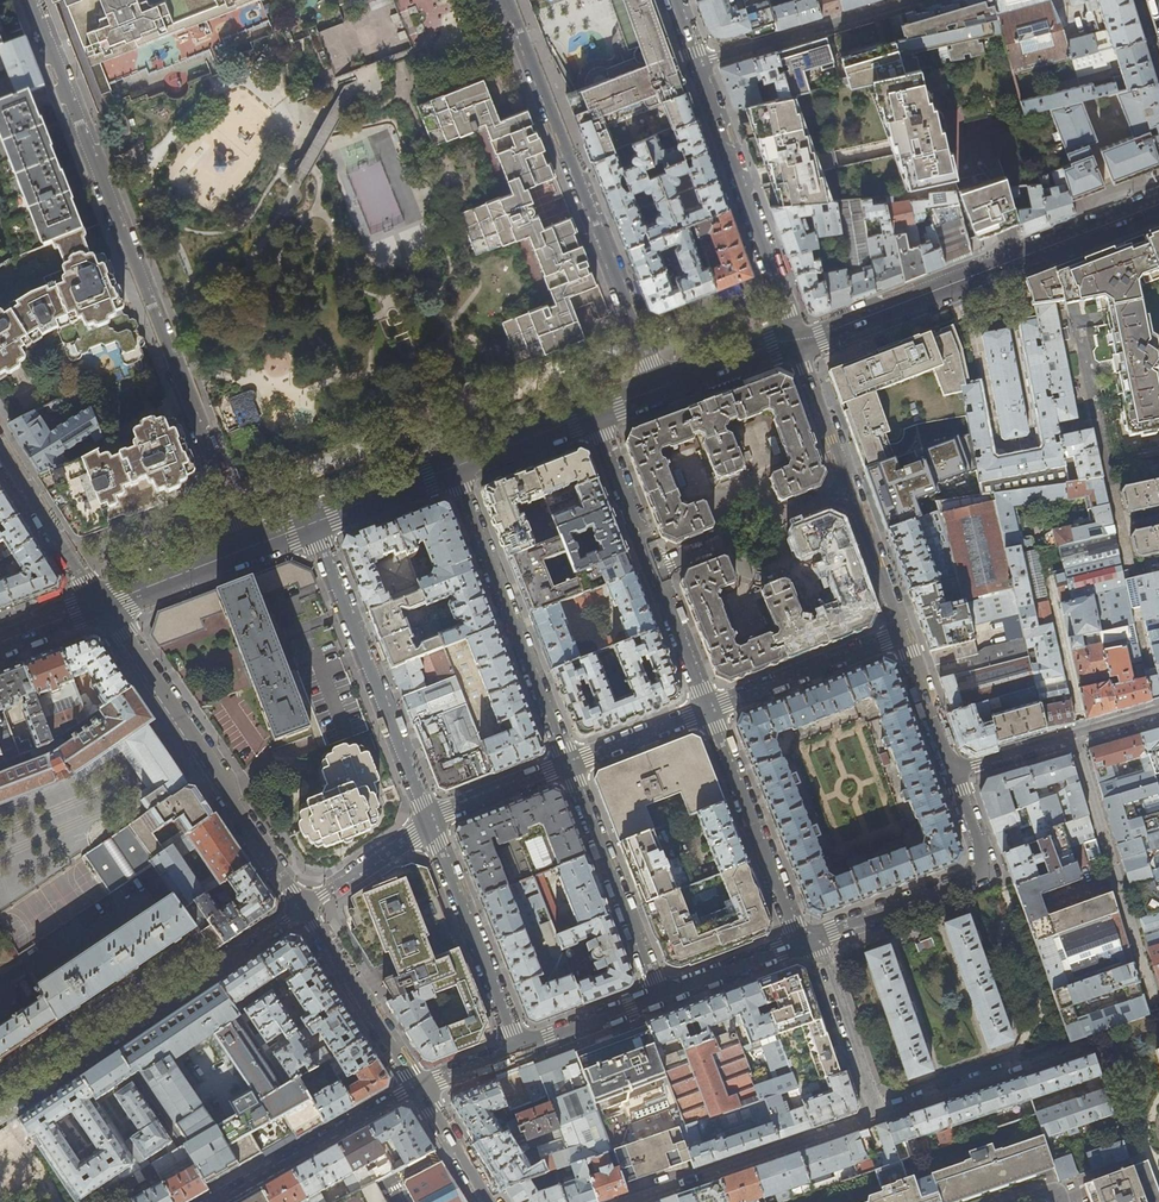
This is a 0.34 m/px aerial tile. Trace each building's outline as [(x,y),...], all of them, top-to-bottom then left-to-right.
[(26,39),(19,22),(11,0),(0,0),(0,49),(26,39)] [(54,4),(60,2),(65,0),(78,35),(86,53),(95,50),(97,55),(135,40),(139,47),(210,19),(259,0),(53,0),(54,4)] [(570,106),(580,132),(589,154),(591,160),(622,148),(632,144),(645,139),(656,134),(661,132),(668,129),(673,127),(697,118),(696,116),(684,121),(682,114),(679,106),(687,100),(686,88),(681,73),(673,76),(670,68),(678,65),(674,53),(663,23),(655,0),(612,0),(612,4),(615,12),(617,17),(616,30),(613,36),(611,42),(610,46),(612,57),(610,60),(601,59),(593,60),(589,61),(584,64),(582,66),(579,71),(577,78),(577,81),(580,91),(577,91),(577,90),(565,94),(570,106)] [(771,6),(769,0),(699,0),(696,1),(699,10),(701,15),(710,39),(715,41),(720,41),(721,40),(721,38),(741,32),(745,31),(745,32),(748,35),(751,36),(755,36),(778,29),(771,6)] [(771,6),(778,29),(788,26),(800,23),(793,0),(789,0),(789,1),(771,6)] [(800,23),(809,20),(833,13),(844,10),(841,0),(793,0),(800,23)] [(844,10),(869,2),(877,0),(841,0),(844,10)] [(895,41),(904,71),(920,68),(916,54),(913,55),(912,51),(950,43),(951,47),(947,48),(949,58),(962,57),(963,57),(964,56),(963,53),(969,52),(970,56),(978,53),(983,52),(984,51),(980,41),(978,41),(977,37),(1003,31),(994,0),(951,0),(949,1),(950,4),(943,5),(940,6),(940,3),(936,4),(924,8),(925,11),(922,12),(916,13),(915,10),(905,14),(907,23),(902,24),(905,33),(907,33),(908,37),(895,41)] [(1132,0),(1072,0),(1074,5),(1085,2),(1088,13),(1061,21),(1052,0),(994,0),(1014,74),(1143,38),(1137,16),(1132,0)] [(800,44),(777,51),(781,64),(783,71),(791,95),(810,91),(806,76),(822,71),(820,65),(833,61),(825,37),(800,44)] [(1050,107),(1086,98),(1122,89),(1137,85),(1149,125),(1158,122),(1158,89),(1145,43),(1143,38),(1014,74),(1018,86),(1075,70),(1077,76),(1107,68),(1105,61),(1117,57),(1122,73),(1114,75),(1115,81),(1093,86),(1092,82),(1021,100),(1025,113),(1050,107)] [(28,93),(45,87),(35,62),(26,39),(0,49),(0,71),(6,69),(15,91),(0,96),(0,104),(28,93)] [(935,105),(931,106),(928,89),(925,89),(920,68),(904,71),(895,41),(863,51),(841,57),(849,84),(841,86),(841,85),(810,91),(791,95),(779,98),(762,102),(748,105),(750,113),(752,122),(740,124),(756,169),(770,165),(772,174),(774,182),(762,184),(769,206),(810,203),(810,202),(829,201),(835,200),(835,201),(860,199),(884,197),(892,196),(893,196),(892,190),(909,187),(953,178),(954,178),(956,177),(951,152),(948,152),(943,128),(940,128),(935,105)] [(97,55),(95,50),(86,53),(95,78),(103,98),(105,100),(107,100),(109,100),(110,99),(111,98),(112,97),(112,95),(111,93),(108,84),(99,62),(97,55)] [(763,55),(752,58),(758,77),(762,76),(763,80),(763,82),(774,79),(779,98),(791,95),(783,71),(778,72),(776,65),(781,64),(777,51),(763,55)] [(756,82),(763,80),(762,76),(758,77),(752,58),(736,63),(720,68),(731,97),(735,108),(748,105),(762,102),(756,82)] [(545,164),(535,137),(537,136),(535,130),(533,131),(531,127),(529,123),(532,122),(527,109),(498,120),(482,79),(468,84),(469,87),(429,102),(428,99),(416,104),(432,145),(445,141),(444,139),(470,129),(471,131),(476,129),(476,126),(483,124),(490,139),(488,140),(493,154),(497,152),(508,179),(505,180),(511,194),(498,198),(499,201),(471,211),(471,209),(459,213),(475,255),(487,251),(486,248),(513,238),(514,240),(527,235),(533,249),(535,248),(545,275),(542,276),(547,290),(548,289),(554,305),(547,308),(546,306),(541,308),(541,310),(515,321),(514,318),(501,323),(517,364),(523,361),(530,359),(529,357),(569,341),(570,344),(583,338),(577,321),(576,319),(575,315),(573,311),(568,298),(596,286),(591,273),(588,274),(587,270),(585,266),(588,265),(586,259),(583,260),(573,233),(575,233),(570,219),(564,221),(542,229),(537,215),(530,218),(529,216),(532,214),(532,212),(532,210),(532,209),(531,207),(529,206),(528,206),(526,206),(525,204),(531,202),(526,188),(553,177),(547,163),(545,164)] [(1149,125),(1137,85),(1122,89),(1137,139),(1103,149),(1114,183),(1119,182),(1129,178),(1158,167),(1158,158),(1149,125)] [(0,104),(0,136),(43,247),(51,244),(82,231),(73,209),(71,202),(72,202),(62,174),(60,175),(57,167),(49,146),(50,145),(40,118),(38,119),(28,93),(0,104)] [(1104,187),(1090,143),(1099,140),(1086,98),(1050,107),(1070,164),(1061,168),(1070,200),(1075,198),(1098,190),(1104,187)] [(702,133),(697,118),(673,127),(675,132),(671,134),(674,141),(677,141),(676,142),(677,145),(665,149),(664,148),(661,148),(656,134),(645,139),(654,163),(654,164),(658,162),(660,167),(664,165),(708,148),(702,133)] [(1149,125),(1158,158),(1158,122),(1149,125)] [(654,163),(645,139),(632,144),(636,154),(634,154),(633,155),(631,157),(631,160),(632,162),(633,163),(624,167),(623,168),(618,157),(624,154),(622,148),(591,160),(596,171),(603,189),(646,172),(644,166),(654,163)] [(712,161),(708,148),(664,165),(665,170),(658,173),(667,198),(678,193),(673,181),(677,181),(678,179),(679,177),(678,176),(677,174),(686,170),(688,169),(695,187),(718,177),(712,161)] [(1049,182),(1040,184),(1049,224),(1060,219),(1074,214),(1072,208),(1070,200),(1061,168),(1052,172),(1057,191),(1052,193),(1049,182)] [(634,192),(644,188),(644,189),(645,190),(647,192),(649,192),(650,191),(651,191),(656,202),(667,198),(658,173),(648,177),(646,172),(603,189),(610,206),(615,218),(639,208),(645,206),(642,198),(636,200),(632,191),(634,192)] [(1004,176),(959,190),(958,191),(957,191),(975,236),(1005,225),(1019,220),(1015,208),(1014,203),(1013,204),(1011,197),(1008,187),(1004,176)] [(723,190),(718,177),(695,187),(690,189),(692,195),(696,197),(698,196),(699,200),(699,202),(700,204),(685,209),(681,199),(686,198),(683,191),(678,193),(667,198),(676,221),(678,227),(688,223),(693,220),(710,214),(717,211),(729,206),(723,190)] [(1031,206),(1015,208),(1019,220),(1023,234),(1028,232),(1043,226),(1049,224),(1040,184),(1040,183),(1026,185),(1031,206)] [(1018,186),(1008,187),(1011,197),(1019,196),(1018,186)] [(958,205),(955,191),(930,193),(930,198),(910,200),(915,222),(923,220),(926,214),(925,207),(941,205),(941,208),(948,206),(958,205)] [(915,222),(910,200),(893,201),(892,196),(884,197),(885,208),(886,208),(890,227),(908,223),(912,241),(916,242),(916,245),(920,244),(915,222)] [(885,208),(884,197),(860,199),(864,219),(879,217),(882,231),(878,232),(878,235),(867,237),(875,291),(890,285),(896,283),(902,280),(892,236),(889,236),(888,232),(892,232),(890,227),(886,208),(885,208)] [(670,230),(668,225),(676,221),(667,198),(656,202),(660,214),(659,214),(658,214),(656,216),(656,219),(657,221),(647,225),(646,227),(639,208),(615,218),(619,229),(626,247),(662,233),(670,230)] [(864,219),(860,199),(835,201),(840,230),(845,259),(851,300),(864,295),(875,291),(867,237),(864,219)] [(840,230),(835,201),(835,200),(829,201),(810,202),(810,203),(812,217),(814,229),(815,235),(840,230)] [(812,217),(810,203),(769,206),(776,225),(786,253),(817,246),(817,245),(815,235),(814,229),(804,233),(802,228),(807,226),(804,218),(812,217)] [(968,239),(958,205),(948,206),(952,222),(938,226),(936,213),(935,212),(934,209),(932,209),(932,213),(930,219),(932,225),(945,264),(956,260),(972,254),(968,239)] [(740,238),(729,206),(717,211),(720,219),(713,221),(710,214),(693,220),(701,242),(705,240),(704,237),(711,233),(719,255),(706,260),(708,265),(716,289),(732,282),(753,274),(740,238)] [(703,267),(688,223),(678,227),(670,230),(662,233),(667,245),(675,242),(678,242),(678,244),(680,246),(679,246),(678,246),(676,249),(684,270),(688,271),(687,274),(684,273),(676,276),(678,281),(686,300),(700,295),(716,289),(708,265),(703,267)] [(920,245),(920,246),(926,271),(935,268),(945,264),(932,225),(924,227),(928,240),(926,241),(926,243),(920,245)] [(1152,232),(1141,236),(1133,239),(1078,260),(1070,263),(1063,266),(1042,274),(1028,280),(1030,286),(1033,297),(1033,300),(1034,306),(1054,304),(1063,302),(1064,306),(1075,304),(1096,300),(1098,311),(1108,309),(1112,329),(1109,333),(1123,404),(1121,409),(1125,429),(1129,432),(1130,436),(1141,433),(1142,436),(1157,433),(1156,430),(1158,430),(1158,338),(1156,338),(1151,334),(1148,320),(1146,317),(1138,282),(1140,275),(1142,275),(1143,279),(1148,281),(1158,277),(1158,230),(1152,232)] [(51,244),(55,250),(57,251),(58,251),(65,267),(63,268),(63,271),(63,273),(44,280),(48,288),(31,294),(16,303),(2,312),(1,311),(0,310),(0,379),(1,380),(21,367),(21,365),(20,363),(25,359),(26,356),(21,349),(50,331),(50,332),(59,328),(62,329),(61,332),(65,343),(69,345),(68,349),(72,360),(75,361),(81,360),(83,355),(87,353),(89,349),(100,345),(104,347),(115,342),(119,344),(122,352),(121,356),(123,364),(128,366),(142,361),(144,357),(140,347),(144,346),(145,343),(143,337),(139,336),(138,334),(136,330),(138,326),(136,321),(132,319),(130,320),(128,317),(124,315),(122,311),(124,310),(125,308),(123,302),(119,302),(115,290),(117,287),(113,278),(110,277),(105,265),(107,262),(106,258),(102,256),(96,259),(95,258),(92,257),(91,257),(84,241),(86,240),(87,238),(84,231),(82,231),(51,244)] [(892,235),(892,236),(902,280),(916,275),(926,271),(920,246),(914,248),(914,247),(908,248),(904,232),(892,235)] [(658,248),(667,245),(662,233),(626,247),(630,259),(638,278),(665,267),(658,248)] [(819,258),(817,246),(786,253),(797,283),(807,310),(815,314),(816,314),(829,309),(824,280),(817,282),(814,271),(821,269),(820,267),(818,258),(819,258)] [(822,272),(824,280),(829,309),(840,304),(851,300),(845,259),(827,263),(828,271),(822,272)] [(671,283),(665,267),(638,278),(644,294),(649,308),(658,311),(667,308),(686,300),(678,281),(671,283)] [(598,286),(596,286),(568,298),(573,311),(583,308),(592,304),(600,320),(610,316),(598,286)] [(1071,390),(1061,342),(1069,340),(1067,329),(1059,330),(1054,304),(1034,306),(1036,314),(1037,320),(1040,338),(1047,337),(1049,343),(1042,344),(1042,348),(1050,389),(1051,395),(1059,393),(1060,399),(1053,401),(1057,424),(1077,420),(1073,399),(1078,398),(1076,389),(1071,390)] [(1050,389),(1042,348),(1037,349),(1035,341),(1041,339),(1040,338),(1037,320),(1020,323),(1024,344),(1034,396),(1043,440),(1044,446),(1041,452),(1022,456),(998,460),(992,457),(991,449),(984,414),(978,384),(970,386),(962,387),(963,392),(966,405),(971,404),(973,413),(967,414),(968,418),(974,450),(980,450),(981,458),(976,459),(978,470),(983,496),(993,494),(1068,483),(1064,459),(1061,444),(1055,445),(1054,436),(1059,435),(1059,434),(1058,428),(1057,424),(1053,401),(1052,398),(1046,399),(1045,391),(1050,389)] [(970,386),(964,352),(953,326),(947,328),(940,331),(940,333),(931,336),(930,334),(897,346),(877,353),(879,356),(873,359),(871,355),(841,366),(829,371),(855,446),(861,461),(864,469),(893,460),(886,441),(891,439),(874,394),(933,371),(944,398),(963,392),(962,387),(970,386)] [(1002,438),(1004,441),(1026,436),(1029,433),(1024,409),(1009,332),(1005,330),(984,334),(982,337),(987,360),(1002,438)] [(662,537),(676,543),(700,534),(703,533),(712,529),(714,525),(706,504),(704,503),(702,503),(701,501),(700,500),(694,502),(693,504),(693,507),(687,509),(682,507),(679,500),(679,499),(665,462),(663,461),(660,455),(663,450),(670,447),(672,449),(694,440),(694,439),(694,437),(698,435),(702,437),(704,442),(703,445),(716,479),(720,480),(725,478),(742,471),(744,468),(731,435),(728,434),(726,434),(725,430),(727,424),(734,421),(735,423),(738,424),(759,416),(760,414),(767,412),(772,413),(773,419),(773,420),(786,458),(787,459),(789,464),(786,471),(779,474),(778,472),(776,471),(771,473),(770,474),(772,477),(770,477),(770,479),(774,488),(778,500),(780,501),(789,498),(806,492),(809,491),(818,488),(824,474),(820,463),(798,402),(791,382),(778,376),(733,393),(712,401),(667,417),(648,425),(632,431),(626,445),(634,465),(644,491),(658,528),(662,537)] [(454,389),(470,383),(469,380),(452,386),(454,389)] [(255,424),(248,404),(252,402),(255,401),(256,400),(256,398),(256,395),(254,392),(252,392),(251,392),(230,400),(241,429),(255,424)] [(22,448),(40,475),(68,464),(61,453),(90,435),(95,442),(102,437),(91,408),(49,435),(39,419),(47,414),(48,416),(72,403),(69,394),(15,423),(9,426),(22,448)] [(385,417),(400,410),(399,407),(383,414),(385,417)] [(968,418),(918,427),(924,450),(893,460),(864,469),(867,477),(872,491),(886,529),(940,514),(937,503),(938,503),(931,476),(904,486),(901,477),(929,467),(976,458),(974,450),(968,418)] [(98,450),(81,459),(96,499),(107,526),(157,507),(159,501),(156,492),(158,492),(165,490),(166,493),(168,493),(181,488),(182,487),(181,484),(185,482),(187,478),(187,477),(193,475),(195,470),(193,467),(190,466),(185,454),(187,451),(184,442),(180,441),(176,430),(178,427),(176,423),(172,421),(166,423),(166,422),(162,421),(157,423),(157,421),(153,420),(142,424),(140,427),(141,429),(135,431),(134,434),(137,443),(135,443),(134,446),(135,450),(112,459),(111,455),(108,454),(100,457),(98,450)] [(262,424),(254,427),(258,438),(266,435),(262,424)] [(1061,444),(1064,459),(1073,457),(1078,481),(1102,477),(1092,431),(1060,438),(1061,444)] [(556,460),(533,469),(543,495),(544,497),(552,494),(553,498),(561,495),(560,491),(568,488),(570,484),(576,482),(578,488),(598,480),(588,454),(580,451),(556,460)] [(81,459),(68,464),(40,475),(46,486),(76,532),(80,533),(84,535),(103,527),(107,526),(96,499),(81,459)] [(530,500),(543,495),(533,469),(509,478),(486,487),(482,495),(486,505),(501,542),(507,559),(521,554),(532,550),(560,539),(557,530),(556,529),(532,538),(522,512),(519,513),(515,503),(518,502),(519,504),(527,501),(527,503),(530,502),(530,500)] [(944,502),(983,496),(978,470),(939,480),(944,502)] [(1122,570),(1114,534),(1108,535),(1106,528),(1112,526),(1102,477),(1078,481),(1068,483),(993,494),(1015,590),(1026,640),(1028,649),(1033,648),(1034,652),(1029,653),(1036,687),(1046,732),(1053,730),(1074,723),(1048,604),(1046,603),(1034,606),(1033,601),(1045,598),(1046,595),(1037,553),(1033,552),(1023,554),(1021,547),(1035,543),(1029,514),(1026,514),(1023,504),(1043,501),(1044,507),(1068,501),(1073,525),(1043,532),(1046,548),(1059,547),(1064,571),(1054,574),(1061,606),(1092,597),(1126,588),(1124,579),(1122,570)] [(687,496),(699,494),(696,479),(684,481),(687,496)] [(598,480),(578,488),(575,489),(577,495),(574,496),(576,501),(579,500),(583,511),(581,512),(575,509),(552,518),(556,529),(557,530),(610,509),(604,495),(598,480)] [(1125,488),(1124,488),(1121,492),(1122,492),(1125,510),(1129,514),(1130,513),(1158,507),(1158,481),(1125,488)] [(5,492),(0,495),(0,528),(20,516),(12,504),(5,492)] [(993,494),(983,496),(944,502),(938,503),(937,503),(940,514),(957,579),(908,592),(913,606),(920,625),(926,640),(930,652),(974,641),(964,602),(1015,590),(993,494)] [(394,523),(412,568),(417,566),(413,555),(409,552),(408,550),(416,548),(416,546),(415,542),(418,541),(419,544),(424,542),(433,566),(430,574),(416,580),(421,592),(474,571),(460,536),(449,508),(445,506),(441,505),(408,517),(394,523)] [(627,554),(618,531),(610,509),(557,530),(560,539),(566,554),(574,575),(627,554)] [(940,514),(886,529),(895,556),(908,592),(957,579),(940,514)] [(20,516),(0,528),(0,542),(2,541),(4,545),(3,545),(5,548),(6,547),(8,550),(5,551),(8,556),(35,539),(27,527),(20,516)] [(716,676),(730,682),(748,675),(799,655),(848,636),(869,628),(875,614),(870,601),(858,567),(847,537),(842,522),(828,516),(823,518),(818,520),(811,522),(799,527),(792,530),(790,534),(798,556),(801,558),(818,552),(821,553),(824,560),(823,561),(836,599),(838,599),(840,605),(838,610),(831,613),(829,612),(815,617),(814,620),(814,621),(806,625),(801,623),(799,618),(801,614),(789,582),(785,579),(773,584),(762,588),(761,593),(774,627),(776,628),(778,632),(776,636),(771,638),(771,637),(768,636),(747,644),(747,646),(739,649),(735,647),(733,641),(734,638),(719,602),(718,602),(716,596),(718,591),(725,588),(726,590),(729,591),(734,589),(735,587),(735,585),(735,584),(736,580),(727,559),(723,557),(718,559),(714,560),(710,562),(693,569),(687,571),(681,585),(688,603),(707,653),(716,676)] [(394,523),(388,525),(367,533),(347,541),(346,545),(344,549),(364,601),(369,613),(421,592),(416,580),(412,568),(394,523)] [(1134,532),(1133,531),(1130,536),(1131,537),(1135,554),(1134,554),(1139,558),(1140,557),(1158,553),(1158,527),(1134,532)] [(35,539),(8,556),(0,561),(0,564),(1,566),(13,558),(16,563),(13,564),(13,567),(15,570),(18,571),(20,569),(23,571),(22,572),(21,572),(21,573),(21,575),(18,573),(3,579),(13,606),(37,596),(57,588),(60,580),(45,555),(35,539)] [(560,539),(532,550),(534,555),(532,558),(524,561),(521,554),(507,559),(517,584),(529,615),(548,608),(546,602),(556,598),(559,604),(574,598),(582,595),(576,580),(554,589),(544,563),(566,554),(560,539)] [(633,569),(627,554),(574,575),(576,580),(582,595),(635,574),(633,569)] [(251,681),(274,742),(310,728),(287,666),(276,638),(272,626),(261,596),(298,581),(301,589),(316,584),(312,572),(290,563),(254,577),(236,584),(217,591),(159,613),(152,636),(159,646),(205,628),(201,620),(225,610),(240,651),(251,681)] [(479,584),(474,571),(421,592),(427,607),(447,599),(445,594),(449,593),(452,602),(449,603),(448,607),(450,613),(464,608),(464,606),(485,599),(479,584)] [(1127,626),(1144,620),(1155,666),(1144,669),(1146,677),(1151,701),(1158,698),(1158,572),(1130,578),(1124,579),(1126,588),(1092,597),(1100,632),(1100,633),(1107,632),(1127,627),(1127,626)] [(635,574),(582,595),(574,598),(578,608),(581,607),(583,609),(591,605),(591,604),(591,603),(605,598),(605,596),(609,595),(615,610),(618,609),(623,623),(613,627),(616,636),(608,639),(607,638),(593,643),(593,645),(577,651),(574,642),(571,644),(566,632),(569,631),(559,604),(548,608),(529,615),(541,644),(552,671),(570,664),(578,661),(595,654),(612,648),(630,641),(638,638),(657,630),(651,615),(641,589),(636,578),(635,574)] [(13,606),(3,579),(0,580),(0,610),(13,606)] [(427,607),(421,592),(369,613),(371,618),(380,641),(410,629),(406,617),(403,618),(400,610),(402,610),(409,612),(423,606),(424,609),(427,607)] [(1100,632),(1092,597),(1061,606),(1079,683),(1106,677),(1105,682),(1080,688),(1087,720),(1101,716),(1117,711),(1103,646),(1102,643),(1097,644),(1097,641),(1087,643),(1088,646),(1083,647),(1081,636),(1100,632)] [(490,613),(485,599),(464,606),(464,608),(450,613),(453,621),(456,622),(459,621),(461,625),(438,634),(443,648),(496,628),(490,613)] [(410,629),(380,641),(389,664),(391,669),(443,648),(438,634),(432,620),(422,624),(426,637),(422,639),(424,643),(420,644),(418,649),(415,650),(412,642),(415,641),(410,629)] [(1134,626),(1127,627),(1107,632),(1100,633),(1102,643),(1129,638),(1130,643),(1120,645),(1120,643),(1103,646),(1117,711),(1133,706),(1151,701),(1146,677),(1133,680),(1129,663),(1142,660),(1134,626)] [(537,732),(506,652),(496,628),(443,648),(455,677),(466,705),(493,774),(520,764),(540,756),(543,748),(537,732)] [(580,666),(579,670),(575,672),(571,669),(570,664),(552,671),(565,705),(576,735),(584,739),(607,730),(656,710),(676,702),(679,701),(680,699),(681,698),(681,695),(681,692),(677,683),(657,630),(638,638),(641,643),(640,647),(635,648),(632,647),(630,641),(612,648),(630,694),(613,701),(595,654),(578,661),(580,666)] [(62,650),(72,678),(85,673),(86,672),(86,671),(88,671),(95,681),(92,683),(93,686),(91,687),(92,689),(93,689),(102,702),(97,705),(90,706),(86,694),(79,697),(87,718),(100,709),(132,688),(117,667),(100,641),(96,640),(91,638),(81,642),(62,650)] [(1028,649),(1026,640),(985,650),(979,655),(975,641),(974,641),(930,652),(930,654),(932,653),(933,657),(935,662),(934,663),(948,700),(951,712),(987,701),(1036,687),(1029,653),(1028,649)] [(443,648),(391,669),(401,694),(402,697),(455,677),(443,648)] [(33,661),(24,665),(53,741),(61,736),(62,735),(59,726),(76,719),(78,724),(87,718),(79,697),(72,678),(62,650),(42,657),(33,661)] [(743,715),(737,729),(749,759),(776,829),(798,884),(807,909),(814,912),(821,915),(842,907),(883,891),(935,872),(954,864),(960,851),(954,834),(926,757),(900,684),(894,668),(881,662),(869,666),(805,691),(755,711),(743,715)] [(51,743),(53,741),(24,665),(6,671),(0,674),(0,751),(4,761),(31,750),(34,749),(29,738),(21,741),(20,736),(14,738),(4,711),(14,707),(14,706),(16,706),(17,705),(17,704),(16,702),(15,702),(24,698),(26,702),(24,703),(23,705),(23,706),(25,711),(24,711),(24,713),(38,748),(51,743)] [(455,677),(402,697),(405,705),(413,726),(466,705),(455,677)] [(987,701),(990,714),(1005,709),(1006,712),(991,717),(992,723),(998,746),(1017,740),(1046,732),(1036,687),(987,701)] [(47,786),(54,783),(73,775),(73,774),(124,740),(158,791),(141,802),(148,813),(127,827),(150,861),(164,851),(152,835),(171,822),(173,824),(175,823),(185,836),(213,816),(204,802),(202,798),(200,799),(198,800),(197,798),(193,797),(193,794),(147,724),(153,720),(146,710),(142,704),(132,688),(100,709),(106,719),(96,726),(93,722),(90,725),(92,728),(86,732),(84,729),(80,731),(83,735),(76,739),(74,736),(71,738),(73,742),(67,746),(61,736),(53,741),(51,743),(38,748),(34,749),(31,750),(35,761),(0,774),(0,804),(47,786)] [(987,701),(951,712),(958,730),(964,746),(977,752),(998,746),(992,723),(988,725),(988,728),(978,731),(974,721),(991,716),(990,714),(987,701)] [(466,705),(413,726),(414,729),(415,728),(418,736),(417,737),(418,739),(419,738),(420,743),(422,746),(421,747),(422,749),(423,748),(424,753),(426,756),(425,757),(426,759),(427,759),(430,767),(429,767),(430,769),(431,769),(434,777),(433,777),(434,779),(438,787),(437,787),(438,789),(441,791),(446,793),(448,792),(448,791),(457,788),(459,788),(459,787),(468,783),(468,784),(469,784),(470,783),(478,779),(479,780),(481,779),(481,778),(490,775),(493,774),(466,705)] [(1140,735),(1154,776),(1158,775),(1158,729),(1140,735)] [(690,816),(697,813),(725,802),(700,739),(691,735),(670,743),(624,762),(598,772),(594,780),(604,806),(619,844),(652,831),(655,830),(645,806),(680,792),(690,816)] [(1156,784),(1154,776),(1140,735),(1118,741),(1088,750),(1096,777),(1107,811),(1125,870),(1130,888),(1138,885),(1143,900),(1147,916),(1139,918),(1143,932),(1158,927),(1158,791),(1156,784)] [(372,792),(370,793),(367,785),(378,781),(379,778),(369,752),(366,751),(361,753),(358,745),(355,743),(349,746),(348,744),(347,743),(333,748),(332,750),(333,752),(327,754),(326,757),(329,765),(322,767),(321,770),(326,783),(324,784),(320,793),(305,798),(308,807),(300,810),(299,813),(301,819),(299,820),(298,823),(302,834),(305,836),(307,835),(309,841),(312,842),(320,839),(323,845),(326,846),(370,830),(371,827),(369,821),(376,818),(378,815),(376,811),(375,809),(377,808),(379,806),(376,799),(374,793),(372,792)] [(1069,756),(1051,761),(1027,768),(1034,789),(1035,794),(1038,802),(1046,831),(1088,815),(1082,797),(1069,756)] [(1028,790),(1034,789),(1027,768),(1025,769),(987,780),(980,794),(983,801),(990,820),(1038,802),(1035,794),(1029,796),(1028,790)] [(537,795),(506,808),(533,877),(551,870),(556,868),(586,857),(572,821),(561,793),(553,789),(537,795)] [(725,802),(697,813),(721,874),(748,863),(740,841),(725,802)] [(1038,802),(990,820),(996,836),(997,838),(1003,855),(1031,845),(1037,842),(1048,838),(1049,838),(1046,831),(1038,802)] [(480,898),(533,877),(506,808),(477,819),(459,826),(455,834),(460,846),(480,898)] [(220,884),(250,864),(248,860),(216,814),(213,816),(185,836),(164,851),(150,861),(152,863),(153,865),(174,894),(183,908),(194,901),(207,893),(212,889),(220,884)] [(1093,834),(1088,815),(1046,831),(1049,838),(1048,838),(1060,871),(1048,875),(1038,878),(1015,887),(1035,943),(1117,912),(1111,893),(1046,916),(1039,896),(1082,880),(1069,848),(1083,844),(1088,861),(1100,856),(1093,834)] [(669,824),(676,843),(687,839),(679,820),(669,824)] [(150,861),(127,827),(84,856),(109,893),(152,863),(150,861)] [(652,831),(619,844),(631,874),(643,905),(676,892),(667,871),(668,871),(666,864),(665,864),(652,831)] [(1048,838),(1037,842),(1041,855),(1031,859),(1029,853),(1033,852),(1031,845),(1003,855),(1009,874),(1013,883),(1014,883),(1015,887),(1038,878),(1034,866),(1044,863),(1048,875),(1060,871),(1048,838)] [(598,889),(586,857),(556,868),(559,876),(558,877),(559,879),(560,879),(562,884),(559,885),(560,888),(558,889),(558,891),(561,891),(565,900),(568,899),(579,927),(609,915),(598,889)] [(761,895),(748,863),(721,874),(717,876),(714,877),(676,892),(643,905),(655,937),(667,966),(671,968),(675,970),(707,958),(770,934),(771,931),(773,926),(761,895)] [(264,884),(250,864),(220,884),(226,894),(233,890),(237,895),(236,898),(236,900),(231,903),(248,928),(263,918),(274,910),(276,902),(264,884)] [(430,985),(433,993),(456,984),(469,1018),(446,1027),(457,1053),(471,1047),(478,1045),(483,1034),(488,1023),(484,1014),(468,973),(459,948),(457,949),(442,911),(426,918),(423,911),(420,904),(437,897),(438,896),(427,869),(411,864),(401,868),(401,867),(395,868),(381,877),(386,886),(380,888),(378,884),(371,888),(372,892),(352,900),(354,907),(353,908),(352,907),(348,909),(347,910),(350,917),(351,917),(354,923),(356,928),(351,931),(374,968),(385,964),(387,971),(390,979),(383,982),(389,992),(394,1000),(406,995),(403,988),(412,985),(415,991),(430,985)] [(553,875),(551,870),(533,877),(551,922),(556,937),(573,930),(571,926),(564,929),(544,878),(553,875)] [(533,877),(480,898),(488,919),(497,941),(551,922),(533,877)] [(226,894),(220,884),(212,889),(224,907),(219,910),(207,893),(194,901),(211,925),(200,932),(213,951),(219,947),(224,944),(234,937),(248,928),(231,903),(226,894)] [(196,926),(183,908),(174,894),(38,987),(44,998),(57,1020),(61,1018),(65,1015),(188,932),(192,929),(196,926)] [(77,915),(84,925),(100,914),(93,904),(77,915)] [(1124,934),(1117,912),(1035,943),(1052,992),(1132,965),(1124,934)] [(622,948),(609,915),(579,927),(573,930),(556,937),(562,950),(578,943),(577,941),(591,936),(595,938),(598,946),(597,948),(594,949),(592,951),(591,954),(592,957),(593,959),(596,961),(598,961),(601,960),(603,960),(606,968),(605,973),(591,978),(590,976),(574,982),(583,1005),(593,1001),(627,988),(629,987),(631,985),(632,982),(633,979),(632,976),(622,948)] [(1002,1014),(991,983),(996,982),(992,972),(988,973),(977,943),(981,941),(978,931),(973,932),(968,918),(945,925),(989,1049),(1012,1041),(1006,1024),(1002,1014)] [(562,950),(556,937),(551,922),(497,941),(509,972),(514,985),(567,965),(562,950)] [(1144,936),(1154,966),(1158,983),(1158,931),(1144,936)] [(317,964),(300,937),(291,935),(275,945),(258,956),(273,979),(289,968),(295,978),(317,964)] [(933,946),(930,938),(914,944),(917,952),(933,946)] [(866,956),(909,1080),(931,1072),(926,1055),(922,1045),(911,1014),(908,1004),(897,973),(893,963),(888,948),(866,956)] [(267,990),(276,983),(273,979),(258,956),(241,969),(219,984),(239,1014),(244,1010),(270,993),(267,990)] [(301,1018),(306,1027),(343,1005),(330,985),(317,964),(295,978),(287,983),(306,1014),(301,1018)] [(574,982),(567,965),(514,985),(528,1019),(536,1023),(560,1013),(583,1005),(574,982)] [(1139,983),(1132,965),(1052,992),(1068,1041),(1069,1044),(1078,1041),(1087,1038),(1086,1034),(1149,1013),(1143,995),(1142,995),(1141,991),(1138,983),(1139,983)] [(825,1030),(808,980),(786,970),(777,973),(756,981),(765,1005),(766,1005),(776,1001),(779,1009),(769,1013),(798,1088),(817,1081),(821,1080),(840,1074),(825,1030)] [(34,989),(38,987),(30,974),(27,976),(34,989)] [(755,1009),(765,1005),(756,981),(726,993),(721,994),(733,1025),(741,1023),(750,1046),(742,1049),(752,1076),(749,1077),(758,1101),(765,1099),(779,1094),(788,1091),(798,1088),(769,1013),(758,1017),(755,1009)] [(286,1085),(239,1014),(219,984),(170,1017),(119,1051),(183,1146),(205,1185),(223,1176),(262,1154),(273,1155),(310,1133),(325,1124),(310,1097),(299,1078),(292,1082),(286,1085)] [(435,997),(433,993),(430,985),(415,991),(406,995),(394,1000),(387,1003),(398,1020),(416,1049),(423,1060),(432,1063),(444,1058),(457,1053),(446,1027),(438,1030),(429,1017),(424,1001),(435,997)] [(298,1029),(274,992),(273,992),(272,992),(270,993),(244,1010),(267,1043),(282,1032),(285,1037),(297,1029),(298,1029)] [(742,1049),(733,1025),(721,994),(710,998),(660,1017),(645,1023),(646,1026),(685,1126),(758,1101),(749,1077),(752,1076),(742,1049)] [(57,1020),(44,998),(42,1000),(40,996),(39,997),(37,998),(39,1002),(22,1013),(21,1012),(20,1013),(19,1011),(12,1016),(12,1018),(12,1020),(0,1028),(0,1059),(57,1020)] [(318,1032),(334,1057),(365,1040),(354,1022),(343,1005),(306,1027),(299,1032),(297,1029),(285,1037),(288,1042),(273,1053),(292,1082),(299,1078),(301,1077),(297,1071),(304,1066),(309,1072),(328,1061),(331,1059),(324,1049),(311,1056),(301,1042),(305,1039),(305,1040),(318,1032)] [(613,1151),(614,1154),(619,1170),(624,1183),(641,1177),(674,1166),(691,1161),(680,1127),(685,1126),(646,1026),(594,1045),(575,1053),(597,1112),(612,1151),(613,1151)] [(371,1049),(365,1040),(334,1057),(331,1059),(328,1061),(339,1081),(340,1082),(350,1076),(354,1073),(377,1060),(371,1049)] [(575,1053),(574,1050),(542,1062),(534,1065),(546,1094),(549,1102),(552,1111),(558,1127),(597,1112),(575,1053)] [(85,1074),(81,1076),(94,1096),(96,1099),(104,1094),(107,1099),(110,1099),(115,1095),(139,1132),(124,1142),(143,1170),(152,1164),(183,1146),(119,1051),(85,1074)] [(1104,1087),(1092,1052),(1091,1053),(1075,1058),(1039,1071),(1023,1076),(1031,1099),(1085,1081),(1089,1092),(1104,1087)] [(371,1097),(388,1088),(389,1079),(383,1069),(377,1060),(354,1073),(360,1082),(355,1084),(354,1082),(353,1082),(350,1076),(340,1082),(354,1107),(371,1097)] [(546,1094),(534,1065),(518,1071),(518,1072),(514,1074),(510,1075),(509,1074),(495,1080),(506,1107),(510,1106),(511,1107),(546,1094)] [(859,1106),(848,1071),(840,1074),(821,1080),(822,1083),(826,1082),(829,1091),(811,1097),(809,1092),(820,1089),(817,1081),(798,1088),(813,1128),(837,1120),(855,1114),(859,1106)] [(81,1076),(50,1097),(19,1118),(22,1123),(32,1138),(37,1135),(80,1200),(132,1165),(89,1100),(94,1096),(81,1076)] [(951,1126),(1031,1099),(1023,1076),(984,1090),(943,1103),(951,1126)] [(506,1107),(495,1080),(457,1094),(453,1095),(450,1104),(467,1129),(478,1147),(504,1134),(501,1129),(499,1125),(502,1123),(499,1119),(496,1121),(491,1113),(506,1107)] [(354,1107),(340,1082),(339,1081),(310,1097),(325,1124),(341,1115),(354,1107)] [(788,1112),(785,1102),(782,1103),(779,1094),(765,1099),(778,1140),(797,1134),(813,1128),(798,1088),(788,1091),(795,1110),(788,1112)] [(1113,1114),(1105,1090),(1036,1114),(1036,1115),(1043,1135),(1044,1137),(1113,1114)] [(758,1101),(685,1126),(680,1127),(691,1161),(694,1169),(716,1161),(754,1148),(778,1140),(765,1099),(758,1101)] [(518,1127),(552,1111),(549,1102),(514,1116),(515,1121),(506,1126),(501,1129),(504,1134),(518,1127)] [(951,1126),(943,1103),(927,1109),(909,1115),(917,1138),(922,1154),(924,1153),(951,1144),(956,1142),(951,1126)] [(368,1126),(382,1150),(386,1148),(383,1143),(390,1139),(401,1158),(396,1162),(394,1159),(398,1157),(397,1157),(388,1162),(394,1171),(417,1159),(435,1150),(410,1110),(401,1108),(387,1115),(368,1126)] [(558,1129),(559,1128),(558,1127),(552,1111),(518,1127),(520,1133),(522,1132),(526,1141),(550,1132),(553,1142),(533,1149),(530,1150),(531,1151),(525,1155),(534,1169),(542,1165),(546,1174),(570,1165),(571,1165),(558,1129)] [(612,1151),(597,1112),(558,1127),(559,1128),(558,1129),(571,1165),(584,1161),(612,1151)] [(917,1138),(909,1115),(897,1119),(886,1123),(894,1146),(917,1138)] [(865,1142),(869,1141),(868,1138),(869,1136),(868,1132),(868,1131),(868,1129),(844,1137),(858,1176),(875,1170),(899,1162),(894,1146),(886,1123),(875,1127),(875,1128),(886,1160),(881,1162),(881,1159),(878,1160),(875,1158),(870,1160),(869,1156),(870,1156),(865,1142)] [(354,1134),(337,1144),(363,1188),(374,1182),(365,1166),(373,1161),(377,1166),(373,1169),(376,1174),(380,1172),(383,1177),(394,1171),(388,1162),(382,1150),(368,1126),(354,1134)] [(518,1132),(519,1134),(520,1133),(518,1127),(504,1134),(478,1147),(492,1170),(504,1188),(529,1180),(546,1174),(542,1165),(534,1169),(525,1155),(531,1151),(530,1150),(529,1150),(529,1152),(519,1158),(507,1138),(518,1132)] [(1054,1166),(1051,1156),(1044,1137),(1043,1135),(1002,1149),(1002,1148),(994,1150),(992,1143),(970,1151),(972,1158),(964,1160),(965,1162),(931,1173),(932,1175),(935,1183),(934,1184),(940,1201),(953,1201),(961,1199),(986,1190),(1011,1182),(1044,1170),(1054,1166)] [(858,1176),(844,1137),(824,1144),(799,1153),(808,1180),(833,1172),(834,1177),(810,1185),(812,1192),(858,1176)] [(1085,1153),(1091,1170),(1099,1167),(1111,1164),(1121,1160),(1127,1158),(1121,1140),(1085,1153)] [(292,1170),(310,1201),(325,1201),(319,1192),(342,1179),(351,1194),(363,1188),(337,1144),(316,1156),(292,1170)] [(183,1146),(152,1164),(161,1178),(163,1182),(174,1201),(188,1201),(191,1200),(208,1191),(205,1185),(183,1146)] [(1066,1179),(1079,1174),(1076,1170),(1073,1160),(1069,1150),(1051,1156),(1054,1166),(1059,1181),(1066,1179)] [(624,1183),(619,1170),(615,1171),(614,1169),(612,1170),(607,1156),(614,1154),(613,1151),(612,1151),(584,1161),(588,1172),(598,1169),(600,1174),(589,1177),(598,1201),(610,1198),(627,1192),(624,1183)] [(799,1153),(777,1161),(754,1169),(763,1198),(764,1201),(780,1201),(777,1194),(794,1188),(797,1197),(812,1192),(810,1185),(808,1180),(799,1153)] [(408,1193),(408,1191),(405,1186),(404,1185),(406,1180),(407,1179),(407,1180),(423,1171),(417,1159),(394,1171),(383,1177),(375,1181),(386,1201),(413,1201),(408,1193)] [(460,1190),(441,1160),(423,1171),(407,1180),(407,1179),(406,1180),(404,1185),(405,1186),(408,1191),(408,1193),(413,1201),(468,1201),(460,1190)] [(584,1161),(571,1165),(570,1165),(575,1179),(572,1180),(571,1177),(562,1180),(563,1184),(559,1185),(565,1201),(598,1201),(589,1177),(588,1172),(584,1161)] [(934,1184),(935,1183),(932,1175),(915,1180),(913,1175),(907,1177),(902,1161),(899,1162),(875,1170),(882,1190),(868,1195),(866,1201),(864,1201),(940,1201),(934,1184)] [(1147,1161),(1133,1166),(1083,1184),(1084,1187),(1087,1186),(1093,1201),(1158,1201),(1158,1193),(1147,1161)] [(163,1182),(134,1198),(133,1196),(131,1188),(151,1177),(154,1181),(161,1178),(152,1164),(143,1170),(121,1182),(133,1201),(174,1201),(163,1182)] [(754,1169),(737,1174),(720,1180),(727,1201),(757,1201),(756,1200),(763,1198),(754,1169)] [(269,1201),(310,1201),(292,1170),(277,1178),(261,1187),(269,1201)] [(559,1184),(536,1192),(529,1180),(504,1188),(513,1201),(565,1201),(559,1185),(559,1184)] [(720,1180),(697,1188),(675,1196),(677,1201),(727,1201),(720,1180)] [(375,1181),(374,1182),(363,1188),(351,1194),(338,1200),(335,1201),(386,1201),(375,1181)] [(261,1187),(243,1197),(235,1201),(269,1201),(261,1187)]
